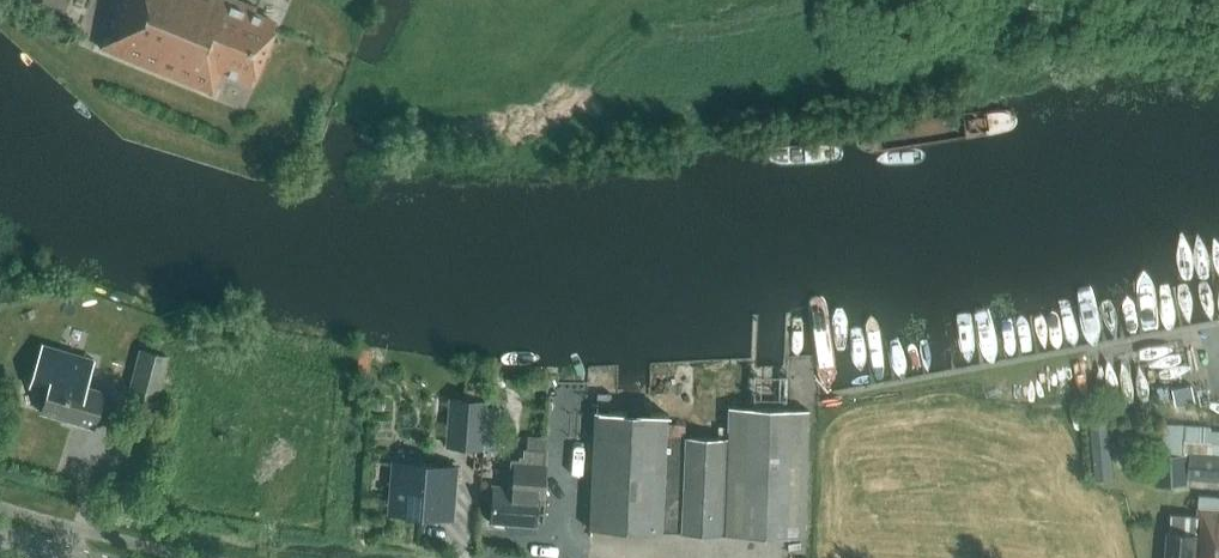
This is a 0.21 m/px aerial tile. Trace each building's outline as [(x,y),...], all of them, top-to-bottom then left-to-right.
[(256,8),(237,0),(120,0),(101,47),(213,93),(222,70),(251,81),(275,23),(253,14),(256,8)] [(841,294),(800,300),(817,396),(856,388),(841,294)] [(93,428),(103,392),(86,386),(93,360),(42,345),(30,387),(47,392),(41,413),(93,428)] [(155,404),(167,357),(139,350),(127,397),(155,404)] [(1173,390),(1175,405),(1194,401),(1191,386),(1173,390)] [(463,391),(463,400),(473,401),(474,392),(463,391)] [(491,406),(506,407),(506,392),(492,392),(491,406)] [(597,395),(597,406),(611,406),(611,395),(597,395)] [(451,399),(447,446),(481,449),(484,401),(451,399)] [(672,423),(668,533),(680,534),(804,538),(808,411),(726,409),(725,439),(685,438),(685,423),(672,423)] [(668,533),(672,423),(665,423),(665,417),(593,413),(588,529),(668,533)] [(1097,479),(1113,477),(1107,416),(1090,418),(1097,479)] [(1206,432),(1206,426),(1164,423),(1162,453),(1189,454),(1187,478),(1218,481),(1218,433),(1206,432)] [(1148,451),(1148,430),(1120,430),(1121,451),(1148,451)] [(543,451),(544,435),(527,434),(526,448),(523,448),(523,456),(519,456),(519,459),(514,459),(512,488),(492,486),(489,522),(534,526),(535,503),(543,503),(546,451),(543,451)] [(1188,485),(1187,478),(1185,455),(1156,457),(1158,488),(1188,485)] [(434,517),(451,518),(455,471),(429,469),(408,467),(406,488),(391,487),(389,513),(423,516),(423,513),(434,513),(434,517)] [(1165,557),(1218,557),(1218,499),(1198,498),(1197,516),(1173,514),(1173,518),(1172,532),(1167,532),(1165,557)]
